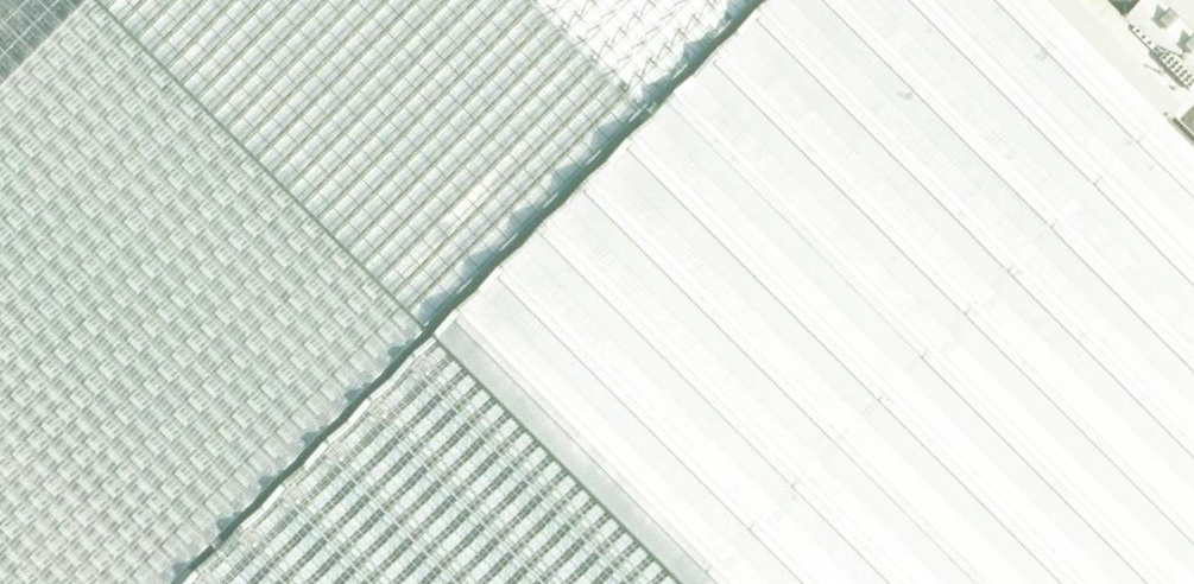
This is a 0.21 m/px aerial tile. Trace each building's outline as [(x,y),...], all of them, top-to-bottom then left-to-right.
[(425,336),(89,0),(0,0),(0,583),(177,583),(425,336)] [(425,336),(762,0),(89,0),(425,336)] [(1123,29),(1094,0),(779,0),(434,345),(194,583),(1193,583),(1193,145),(1175,126),(1193,107),(1193,0),(1152,0),(1123,29)]
